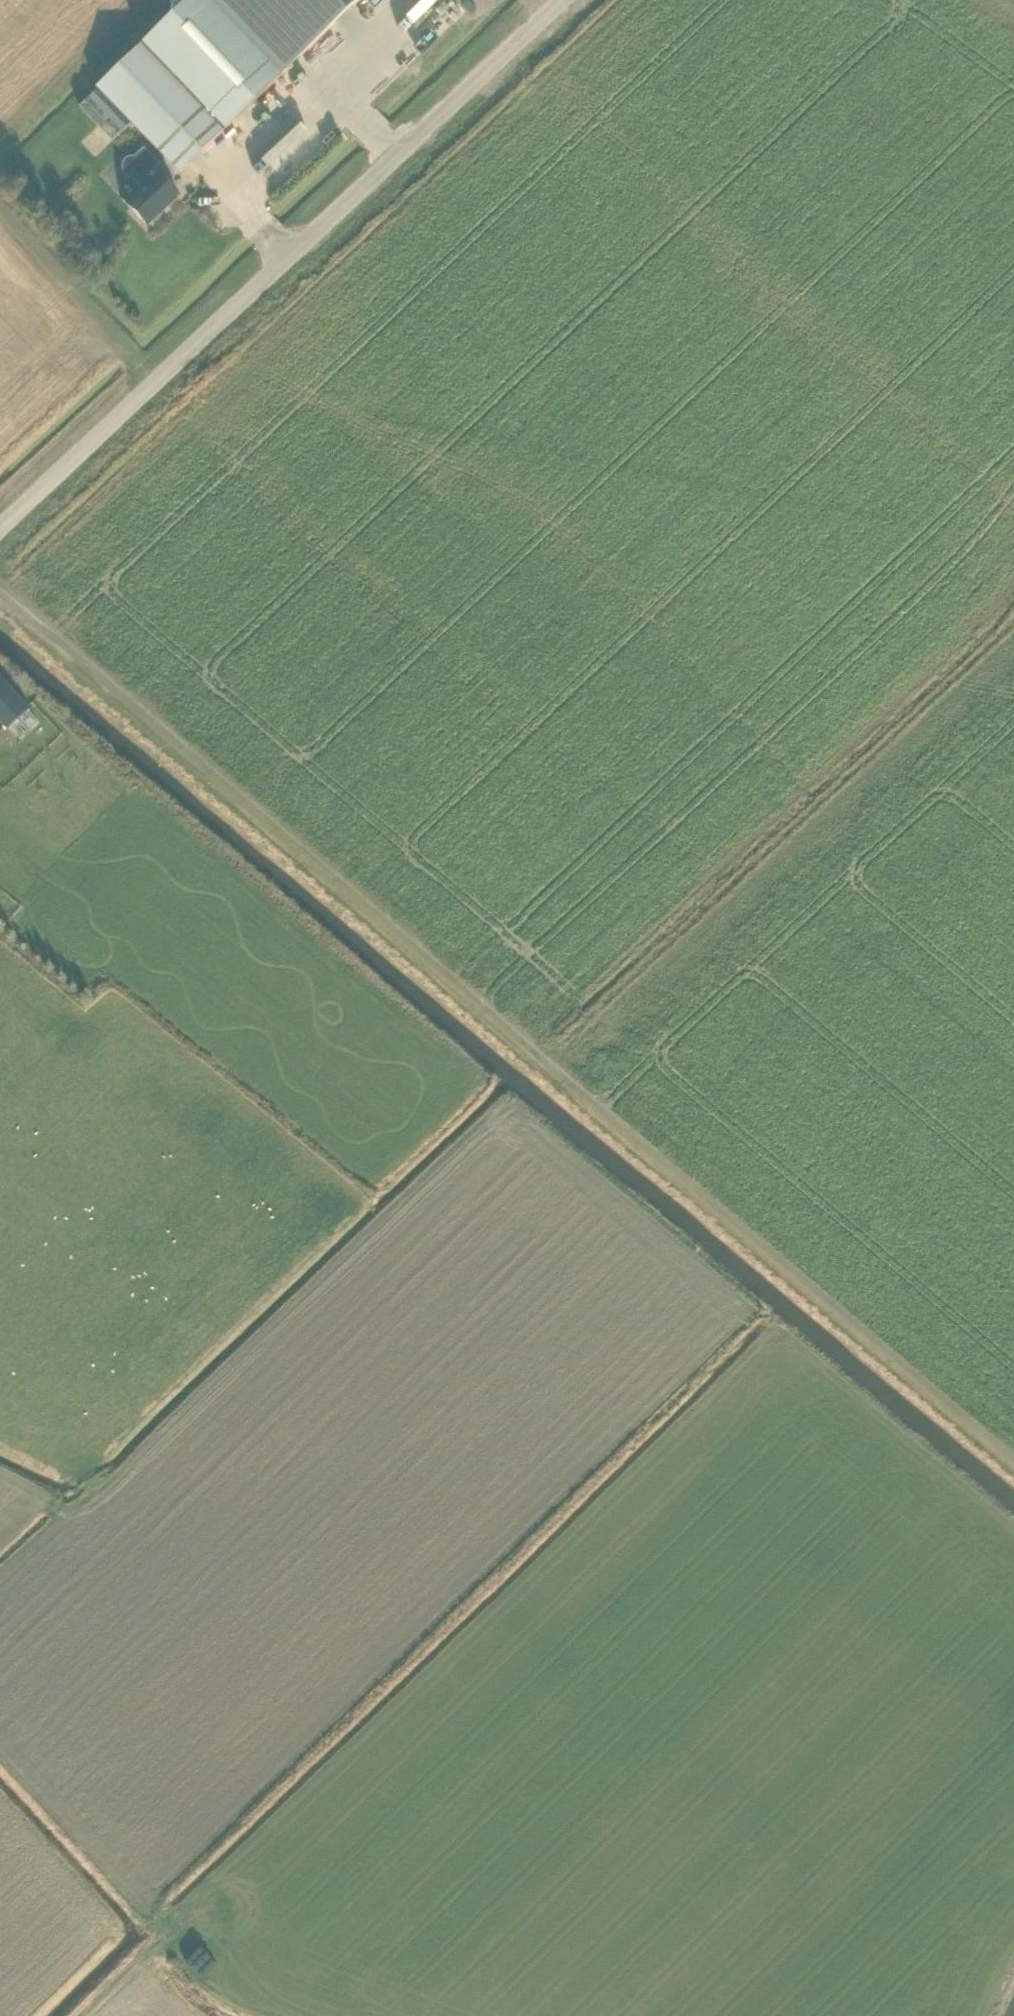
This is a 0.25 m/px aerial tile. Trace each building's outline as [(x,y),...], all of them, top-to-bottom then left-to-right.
[(225,131),(283,75),(212,0),(186,0),(141,43),(225,131)] [(283,75),(362,0),(212,0),(283,75)] [(414,24),(424,34),(442,16),(453,27),(470,11),(460,0),(439,0),(414,24)] [(125,204),(147,226),(179,196),(164,182),(176,170),(180,174),(224,132),(140,44),(96,86),(98,89),(132,124),(164,158),(158,164),(144,148),(134,157),(130,157),(125,159),(122,164),(121,170),(123,175),(129,178),(132,178),(142,188),(125,204)] [(132,124),(98,89),(79,108),(112,143),(132,124)] [(0,679),(0,720),(7,728),(28,709),(0,679)]
